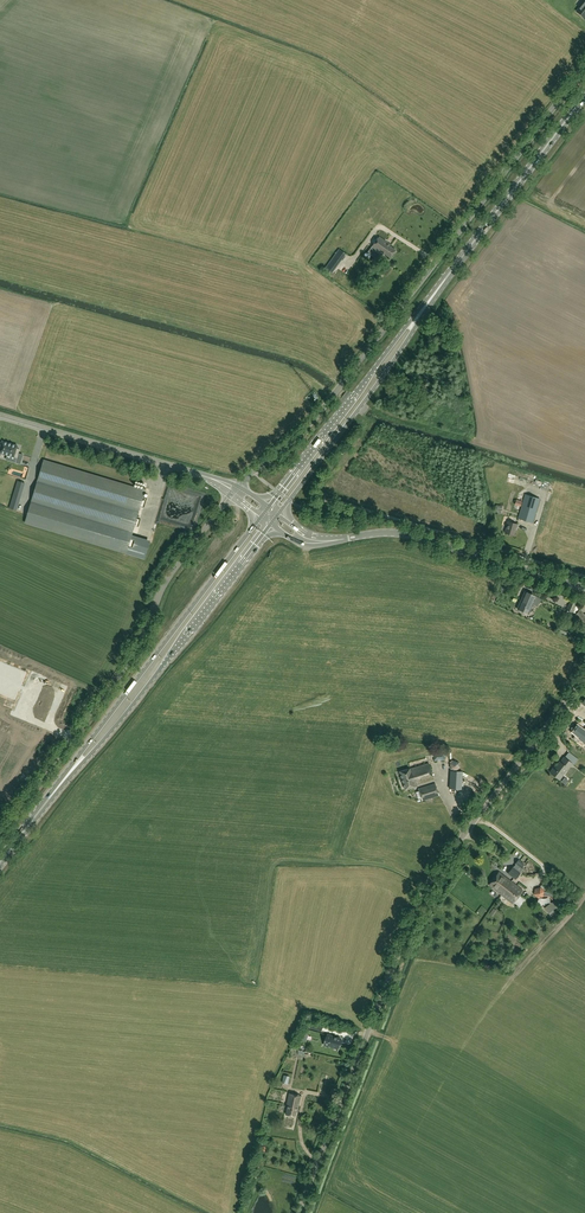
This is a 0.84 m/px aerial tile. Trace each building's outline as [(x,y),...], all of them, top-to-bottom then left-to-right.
[(576,11),(584,18),(584,17),(584,1),(576,11)] [(390,223),(407,197),(401,193),(384,219),(390,223)] [(372,246),(371,247),(368,251),(377,258),(380,254),(379,253),(380,252),(381,251),(390,257),(396,250),(390,246),(391,245),(379,236),(372,246)] [(332,249),(336,242),(330,239),(326,246),(332,249)] [(341,247),(332,259),(329,257),(327,260),(330,262),(327,267),(333,272),(347,252),(341,247)] [(343,385),(336,392),(340,396),(346,388),(343,385)] [(19,449),(16,448),(17,445),(2,441),(0,448),(0,453),(14,457),(16,457),(15,462),(20,463),(23,455),(18,453),(19,449)] [(137,518),(140,506),(144,507),(146,498),(143,497),(145,491),(43,460),(25,522),(126,553),(144,558),(148,543),(135,540),(130,538),(134,525),(138,526),(140,519),(137,518)] [(20,496),(14,494),(9,508),(16,510),(20,496)] [(526,495),(518,518),(532,523),(540,499),(526,495)] [(508,522),(505,533),(514,535),(517,524),(508,522)] [(529,614),(536,597),(525,591),(517,609),(529,614)] [(572,599),(567,610),(573,612),(577,602),(572,599)] [(584,623),(584,615),(580,611),(576,616),(584,623)] [(0,659),(0,695),(10,700),(7,706),(12,708),(28,671),(0,659)] [(578,726),(573,733),(584,741),(584,732),(578,726)] [(434,752),(434,760),(445,760),(444,752),(434,752)] [(559,779),(571,763),(564,758),(560,763),(559,762),(554,768),(553,768),(550,772),(559,779)] [(415,785),(434,779),(429,763),(400,772),(406,790),(415,787),(415,785)] [(451,772),(450,785),(457,785),(458,783),(461,783),(461,772),(451,772)] [(422,801),(439,796),(435,783),(418,788),(422,801)] [(525,871),(528,868),(519,860),(516,864),(525,871)] [(515,879),(520,873),(513,867),(508,874),(515,879)] [(501,895),(511,882),(499,872),(489,885),(501,895)] [(523,891),(511,882),(501,895),(513,904),(523,891)] [(543,890),(537,889),(536,889),(534,894),(538,898),(543,896),(544,892),(543,890)] [(554,900),(559,907),(563,904),(558,898),(554,900)] [(554,901),(546,906),(551,914),(559,908),(554,901)] [(321,1031),(324,1024),(312,1020),(309,1028),(321,1031)] [(338,1050),(342,1038),(327,1033),(325,1041),(323,1045),(327,1047),(338,1050)] [(301,1096),(290,1094),(286,1115),(295,1117),(297,1107),(299,1107),(301,1096)]
